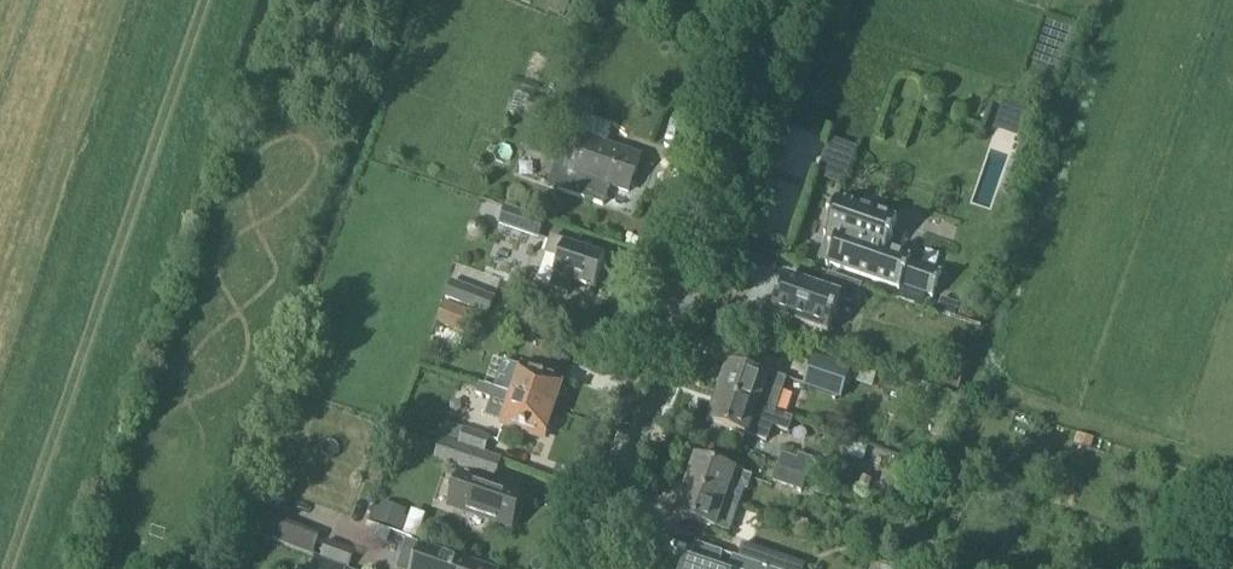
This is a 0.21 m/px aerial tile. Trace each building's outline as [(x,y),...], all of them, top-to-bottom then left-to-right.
[(564,18),(570,4),(561,0),(553,0),(548,12),(564,18)] [(516,95),(509,115),(523,120),(525,116),(579,134),(585,117),(565,110),(531,98),(530,100),(516,95)] [(570,96),(565,110),(585,117),(592,119),(597,106),(570,96)] [(557,160),(547,188),(604,207),(610,187),(629,194),(641,158),(576,135),(566,163),(557,160)] [(839,200),(838,199),(824,237),(826,238),(827,236),(836,239),(833,248),(831,247),(830,252),(831,252),(826,267),(828,267),(829,266),(898,290),(898,292),(899,292),(901,287),(931,298),(931,300),(933,300),(942,274),(940,273),(940,275),(909,264),(910,263),(911,259),(909,258),(909,260),(886,252),(890,242),(891,243),(893,237),(892,236),(897,220),(895,220),(895,221),(839,202),(839,200)] [(505,207),(502,216),(499,226),(539,240),(545,221),(505,207)] [(559,260),(553,278),(550,289),(568,296),(572,282),(595,290),(605,261),(566,248),(568,243),(551,237),(545,255),(559,260)] [(837,322),(840,314),(836,313),(841,300),(855,305),(861,287),(829,276),(824,292),(785,279),(780,293),(777,292),(774,300),(777,301),(772,316),(828,336),(833,321),(837,322)] [(444,299),(489,316),(496,298),(451,281),(444,299)] [(954,317),(957,306),(941,300),(938,312),(954,317)] [(445,302),(444,302),(436,324),(466,335),(474,313),(445,302)] [(718,394),(760,408),(775,414),(786,381),(753,370),(752,374),(728,365),(718,394)] [(832,398),(841,372),(821,365),(817,375),(811,373),(805,389),(832,398)] [(520,368),(511,395),(554,410),(563,383),(520,368)] [(491,400),(487,413),(487,417),(502,422),(501,423),(544,438),(554,410),(511,395),(480,385),(476,395),(491,400)] [(760,408),(718,394),(708,423),(750,437),(760,408)] [(465,428),(459,446),(485,455),(490,437),(465,428)] [(459,446),(441,440),(433,461),(494,482),(502,460),(485,455),(459,446)] [(842,455),(863,462),(868,448),(847,441),(842,455)] [(798,459),(782,454),(778,467),(833,485),(835,479),(829,477),(833,467),(799,455),(798,459)] [(752,479),(696,459),(686,488),(740,506),(745,491),(748,492),(752,479)] [(807,477),(819,481),(814,494),(828,499),(833,485),(778,467),(772,482),(802,492),(807,477)] [(490,488),(458,477),(448,506),(513,529),(523,499),(507,494),(508,491),(491,485),(490,488)] [(686,488),(676,516),(717,530),(731,535),(740,506),(686,488)] [(250,501),(228,493),(219,520),(312,557),(320,536),(248,508),(250,501)] [(393,532),(368,523),(364,537),(388,545),(393,532)] [(327,541),(324,550),(321,559),(348,568),(351,560),(354,551),(327,541)] [(397,568),(483,568),(420,547),(407,542),(397,568)] [(732,556),(732,557),(769,568),(784,568),(787,560),(743,545),(739,558),(732,556)] [(287,568),(325,568),(326,567),(293,555),(287,568)] [(732,557),(728,568),(769,568),(732,557)]
